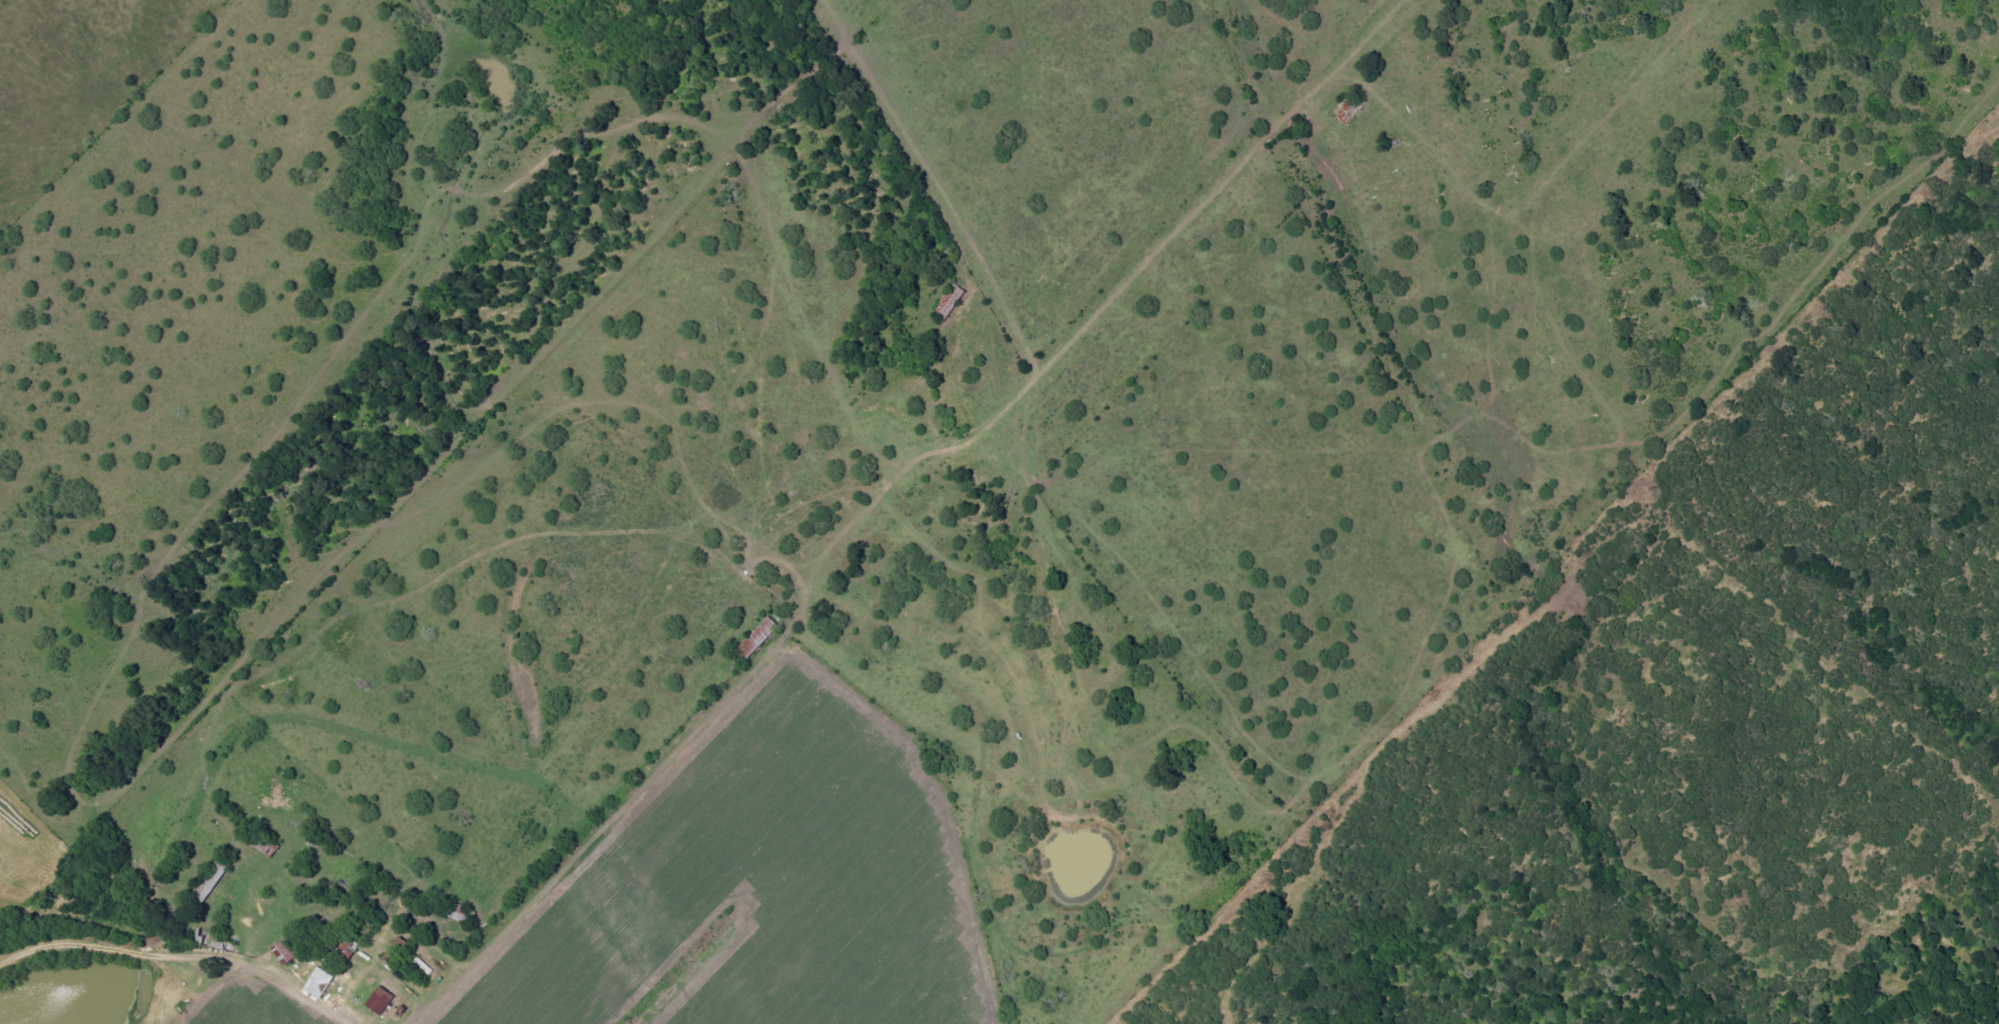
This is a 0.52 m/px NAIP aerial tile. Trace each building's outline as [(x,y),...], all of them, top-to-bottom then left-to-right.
[(740,650),(751,660),(781,627),(770,617),(740,650)] [(285,966),(297,959),(287,941),(275,947),(285,966)] [(333,982),(316,973),(309,987),(325,995),(333,982)] [(396,996),(381,986),(368,1006),(383,1016),(396,996)]
